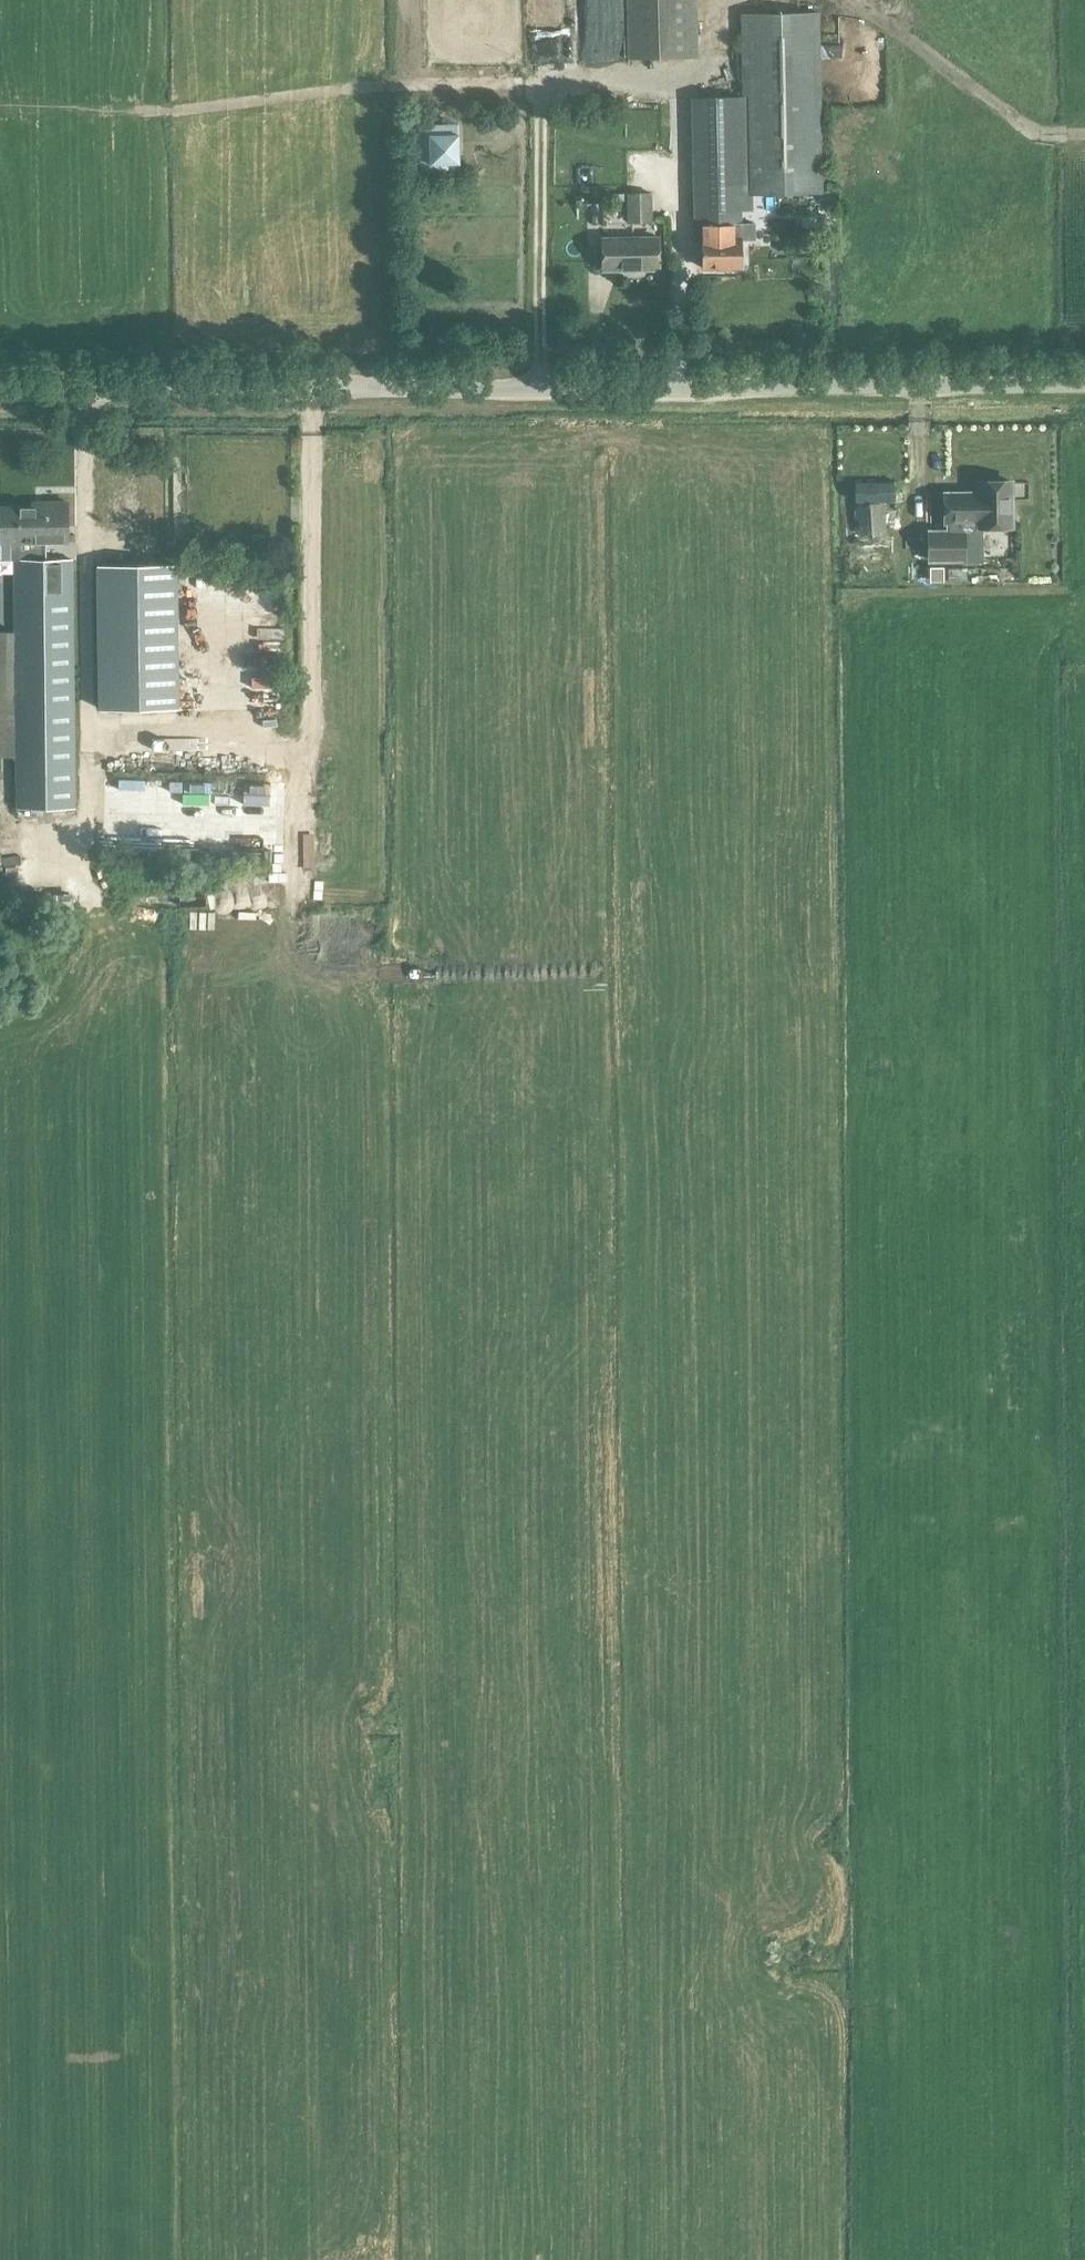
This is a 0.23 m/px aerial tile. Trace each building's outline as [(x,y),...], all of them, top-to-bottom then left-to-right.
[(630,57),(692,56),(691,0),(629,0),(630,57)] [(756,224),(742,224),(742,194),(822,192),(818,14),(742,15),(744,95),(692,97),(695,233),(702,233),(703,269),(743,268),(743,240),(756,240),(756,224)] [(454,135),(427,135),(426,166),(454,167),(454,135)] [(629,222),(653,222),(652,194),(628,194),(629,222)] [(604,270),(658,269),(660,269),(659,236),(604,238),(604,270)] [(886,541),(885,502),(896,502),(897,449),(870,449),(871,481),(857,482),(859,542),(886,541)] [(979,493),(946,493),(947,522),(949,521),(949,531),(931,531),(931,560),(964,560),(964,526),(1013,525),(1012,481),(979,481),(979,493)] [(2,631),(0,631),(0,756),(18,756),(18,809),(75,808),(74,560),(47,560),(47,542),(68,542),(68,502),(46,502),(46,507),(1,507),(2,543),(21,543),(21,560),(14,560),(14,631),(2,631)] [(179,709),(179,655),(178,566),(99,566),(100,709),(179,709)]
